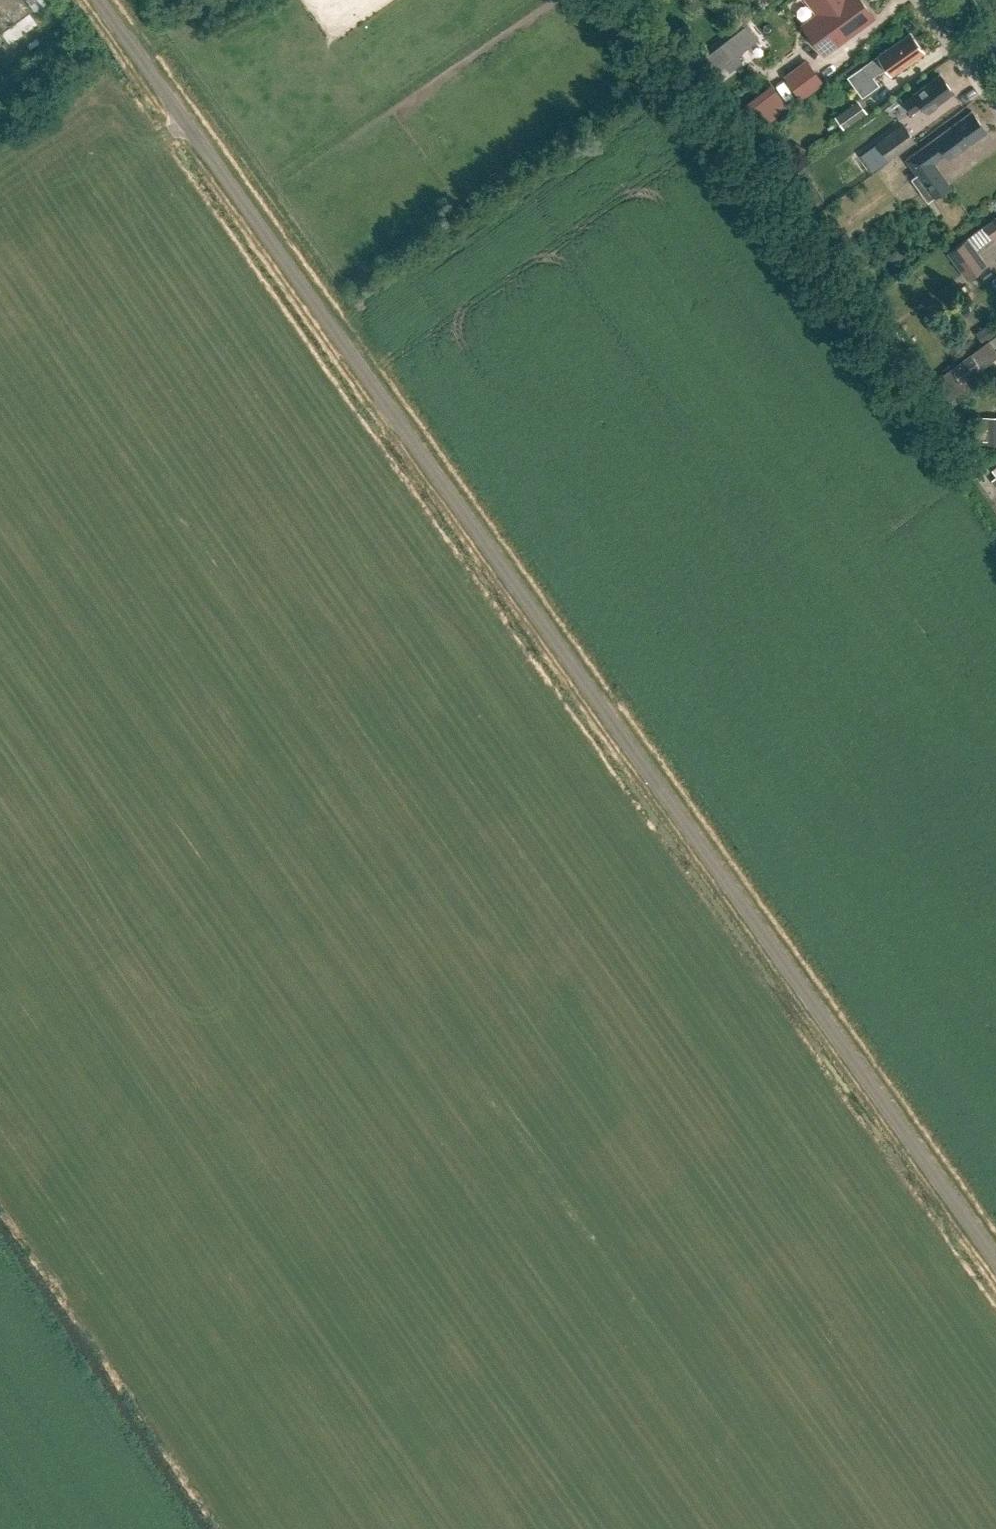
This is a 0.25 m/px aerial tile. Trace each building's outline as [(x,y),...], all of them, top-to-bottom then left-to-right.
[(821,17),(806,28),(823,52),(872,16),(860,0),(855,4),(851,0),(809,0),(821,17)] [(727,7),(724,3),(718,2),(714,5),(713,11),(716,15),(722,16),(726,13),(727,7)] [(685,48),(692,43),(684,31),(677,36),(685,48)] [(908,57),(921,48),(911,34),(898,43),(897,41),(847,77),(862,97),(876,87),(872,74),(870,72),(882,63),(890,74),(910,59),(908,57)] [(801,99),(824,82),(806,59),(783,76),(801,99)] [(928,112),(954,92),(940,73),(913,93),(914,94),(904,102),(912,113),(923,106),(928,112)] [(763,126),(789,107),(776,90),(751,109),(763,126)] [(844,129),(867,113),(857,100),(834,117),(844,129)] [(948,159),(986,132),(972,112),(906,160),(916,174),(911,178),(927,200),(932,196),(934,198),(951,186),(934,163),(945,155),(948,159)] [(876,143),(889,160),(916,141),(903,124),(876,143)] [(948,253),(967,279),(986,265),(975,250),(992,237),(993,238),(995,235),(995,218),(948,253)] [(941,376),(949,386),(958,379),(961,383),(981,368),(970,354),(941,376)] [(982,417),(982,448),(995,447),(995,417),(982,417)]
